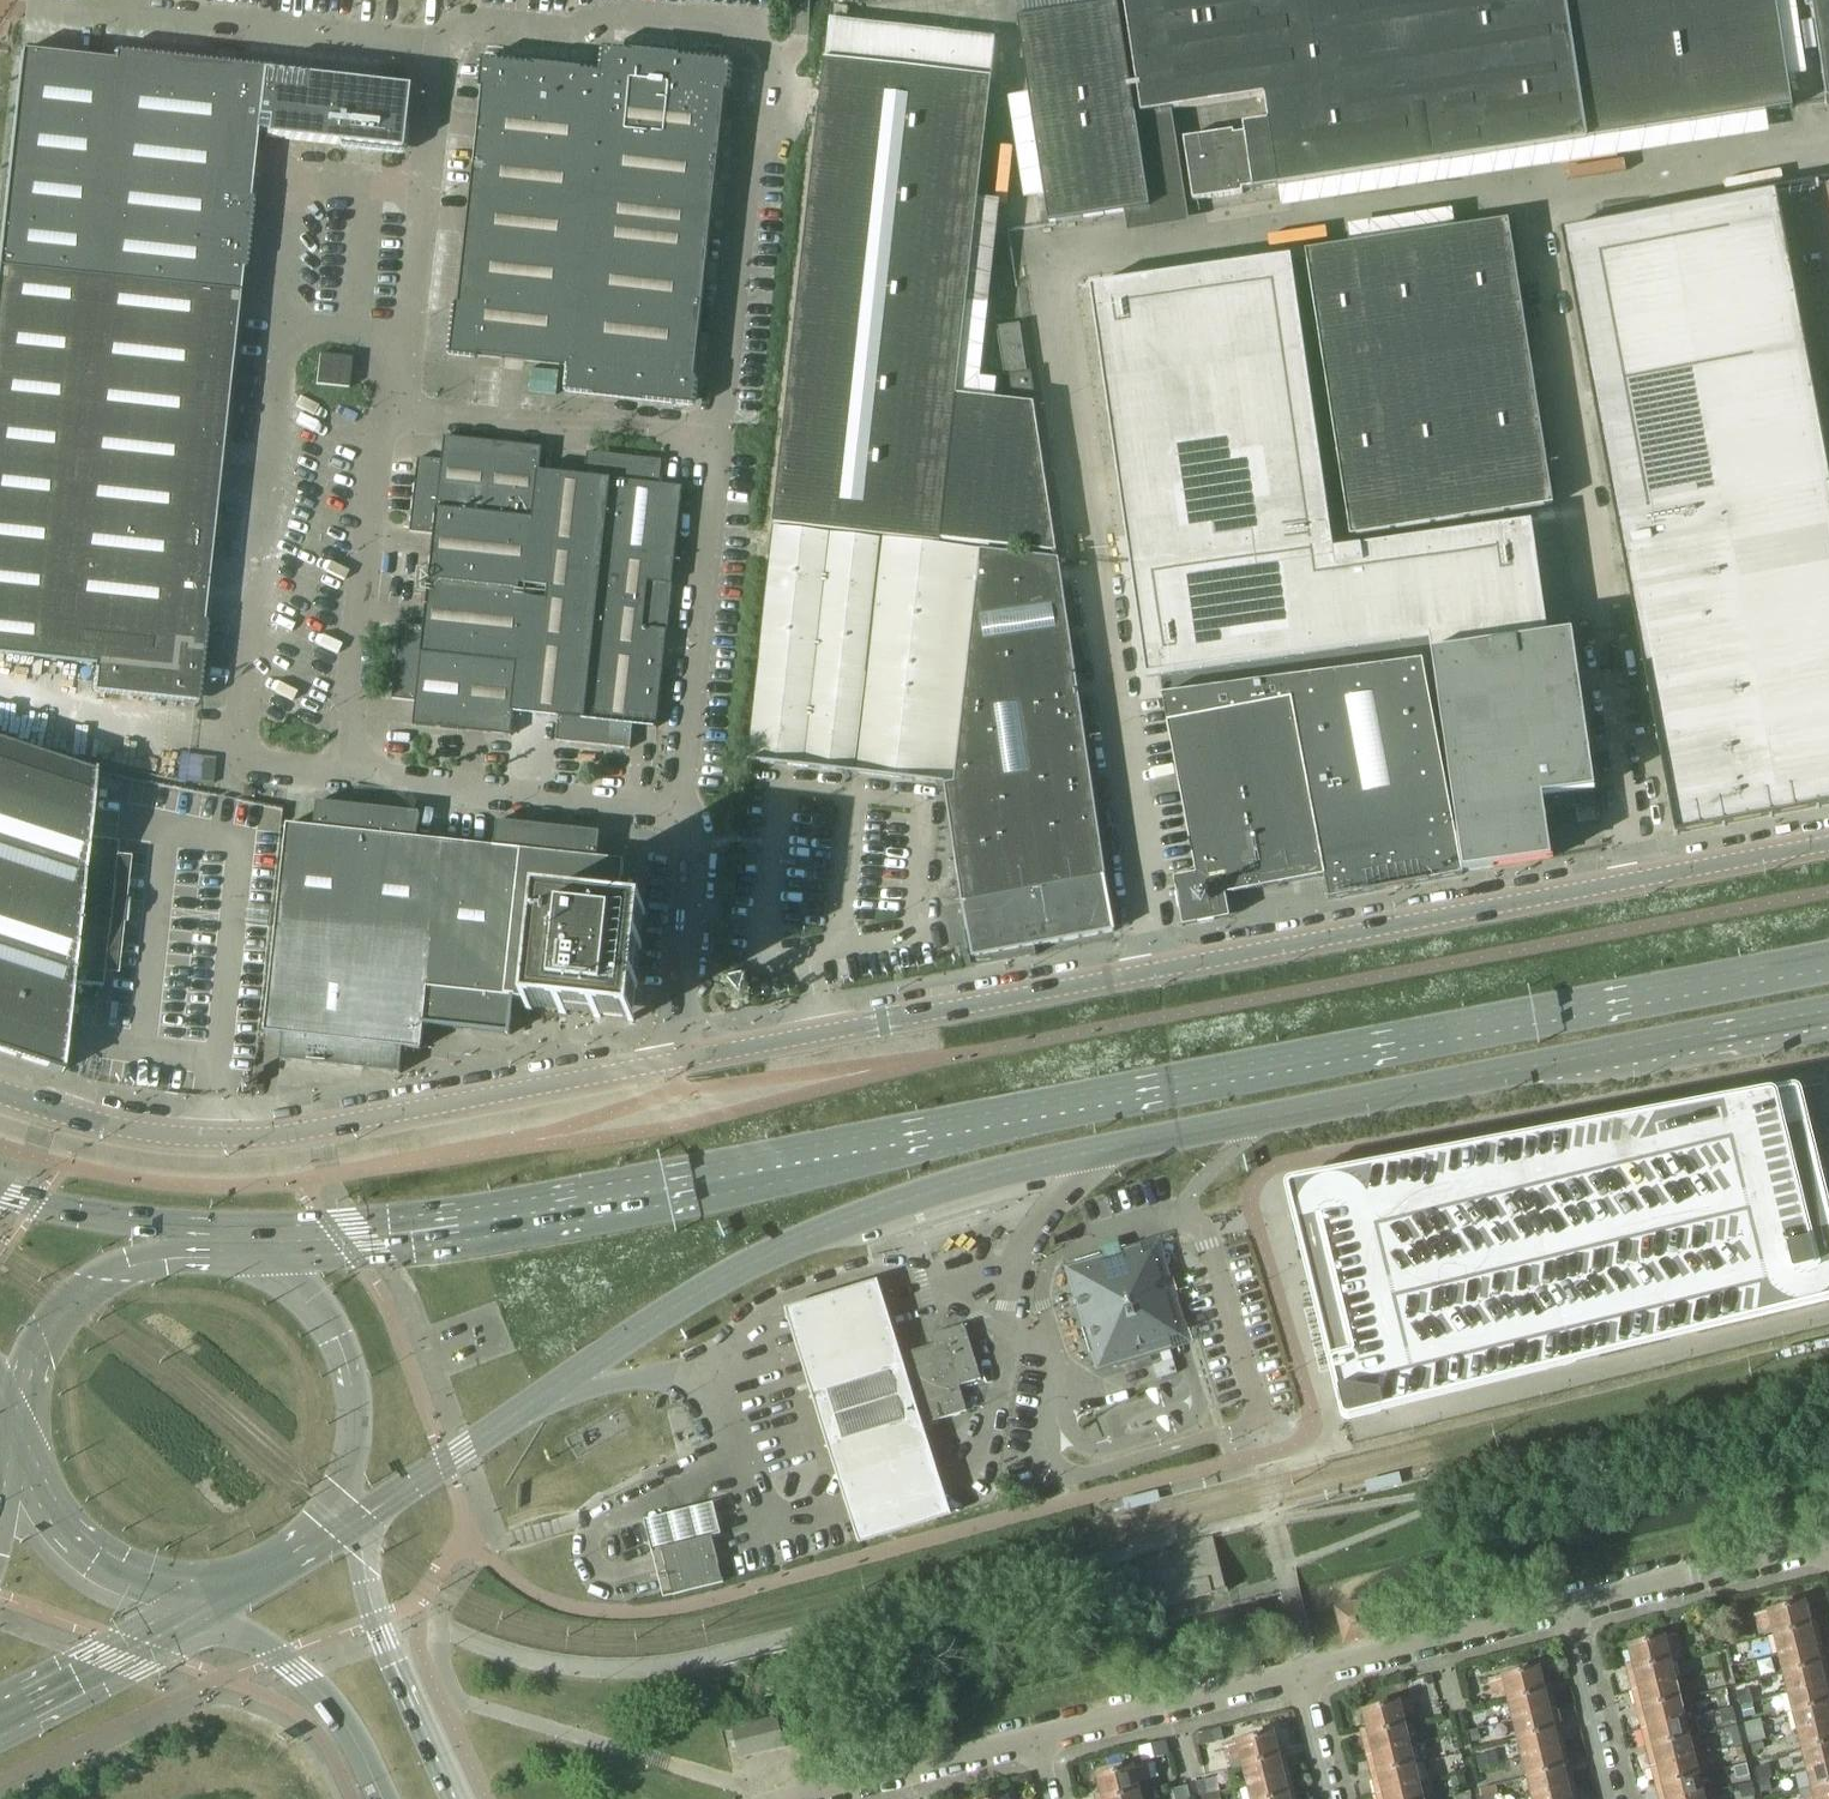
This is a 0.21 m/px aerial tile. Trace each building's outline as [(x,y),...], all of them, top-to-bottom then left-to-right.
[(1117,5),(1116,0),(1017,0),(1019,19),(1050,223),(1149,208),(1117,5)] [(1587,140),(1565,0),(1124,0),(1142,115),(1265,97),(1269,122),(1243,125),(1245,134),(1234,136),(1234,133),(1184,140),(1194,201),(1243,194),(1242,191),(1253,189),(1253,192),(1512,152),(1587,140)] [(1587,140),(1792,109),(1775,0),(1565,0),(1587,140)] [(1812,10),(1814,22),(1826,101),(1827,102),(1828,102),(1828,0),(1811,0),(1812,10)] [(956,395),(990,80),(995,38),(831,19),(826,60),(775,524),(940,542),(1057,555),(1034,404),(956,395)] [(94,665),(92,691),(93,694),(197,705),(199,704),(201,681),(207,628),(207,626),(205,623),(203,623),(205,604),(207,580),(213,530),(215,509),(215,507),(218,485),(220,462),(220,461),(233,342),(233,341),(237,299),(238,297),(238,293),(238,289),(241,270),(243,270),(246,268),(246,265),(250,229),(253,202),(250,199),(248,199),(249,196),(253,151),(256,131),(265,132),(265,137),(338,145),(337,147),(340,150),(355,152),(367,153),(400,156),(403,154),(404,139),(405,130),(403,127),(401,127),(405,89),(308,78),(308,76),(306,73),(286,71),(246,67),(238,66),(231,65),(226,65),(219,64),(212,63),(115,52),(112,55),(111,62),(21,52),(0,248),(0,655),(94,665)] [(605,78),(514,68),(508,68),(508,65),(505,62),(493,61),(490,63),(490,66),(485,65),(456,332),(454,332),(451,334),(449,347),(452,350),(454,350),(454,354),(573,367),(571,391),(670,402),(670,404),(672,407),(685,408),(688,406),(688,404),(692,404),(729,68),(725,67),(725,65),(722,62),(710,61),(707,63),(707,65),(607,55),(605,78)] [(1561,232),(1591,390),(1594,405),(1625,573),(1697,560),(1828,535),(1828,475),(1826,461),(1818,418),(1776,195),(1775,191),(1561,232)] [(1553,505),(1508,222),(1306,252),(1350,538),(1491,515),(1553,505)] [(1276,245),(1330,237),(1329,227),(1274,235),(1276,245)] [(1291,259),(1090,288),(1130,562),(1146,678),(1159,676),(1429,637),(1431,655),(1548,638),(1545,619),(1531,524),(1531,523),(1334,552),(1291,259)] [(1031,372),(1026,373),(1019,325),(997,329),(1004,376),(1008,376),(1012,397),(1034,393),(1031,372)] [(316,385),(348,389),(351,359),(319,355),(316,385)] [(533,368),(531,390),(557,391),(559,370),(533,368)] [(434,535),(432,557),(424,628),(400,626),(392,700),(416,702),(414,726),(511,737),(514,713),(559,718),(556,741),(631,749),(633,726),(657,728),(683,488),(659,485),(662,461),(588,453),(585,477),(540,472),(543,448),(445,438),(442,461),(419,459),(410,533),(434,535)] [(1106,878),(1064,595),(1059,560),(774,528),(748,760),(940,782),(944,782),(962,905),(963,905),(975,967),(1036,955),(1034,947),(1114,932),(1104,878),(1106,878)] [(1697,560),(1701,579),(1723,575),(1737,650),(1828,634),(1828,535),(1697,560)] [(1697,560),(1625,573),(1649,697),(1656,735),(1659,751),(1828,719),(1828,634),(1737,650),(1723,575),(1701,579),(1697,560)] [(1421,656),(1422,661),(1462,872),(1551,860),(1544,811),(1578,806),(1579,808),(1584,813),(1592,812),(1596,806),(1595,798),(1589,794),(1588,794),(1587,792),(1594,790),(1572,635),(1431,655),(1421,656)] [(1462,875),(1462,872),(1422,661),(1286,679),(1324,877),(1328,900),(1404,886),(1462,875)] [(1324,877),(1286,679),(1162,695),(1195,875),(1174,879),(1183,927),(1230,919),(1225,896),(1324,877)] [(1659,751),(1675,835),(1828,806),(1828,719),(1659,751)] [(62,1073),(71,984),(103,987),(120,843),(87,839),(95,771),(0,739),(0,1052),(62,1073)] [(212,784),(216,758),(181,754),(178,780),(212,784)] [(251,798),(253,789),(244,787),(243,796),(251,798)] [(632,1021),(644,916),(644,912),(635,911),(638,882),(622,880),(624,862),(597,859),(600,833),(497,822),(494,848),(488,847),(417,839),(420,814),(317,803),(314,828),(287,825),(265,1033),(283,1035),(280,1061),(400,1074),(403,1048),(421,1050),(424,1024),(509,1034),(513,998),(529,1000),(528,1009),(632,1021)] [(1816,1088),(1799,1093),(1804,1110),(1821,1106),(1816,1088)] [(1287,1185),(1314,1293),(1334,1374),(1344,1415),(1344,1416),(1345,1417),(1345,1418),(1346,1418),(1347,1418),(1347,1419),(1348,1419),(1349,1419),(1349,1418),(1350,1418),(1380,1411),(1381,1410),(1382,1410),(1382,1409),(1383,1409),(1383,1408),(1383,1407),(1383,1406),(1383,1405),(1380,1391),(1566,1345),(1571,1364),(1671,1339),(1674,1338),(1828,1300),(1828,1220),(1825,1203),(1828,1202),(1828,1200),(1828,1198),(1824,1199),(1813,1156),(1813,1154),(1817,1153),(1816,1148),(1812,1149),(1799,1098),(1798,1095),(1798,1094),(1797,1093),(1796,1093),(1796,1092),(1795,1092),(1794,1092),(1793,1092),(1792,1090),(1731,1102),(1725,1103),(1533,1139),(1526,1140),(1332,1176),(1325,1178),(1287,1185)] [(1077,1299),(1075,1299),(1078,1309),(1087,1306),(1103,1359),(1113,1356),(1116,1368),(1124,1365),(1133,1362),(1174,1350),(1171,1339),(1145,1255),(1125,1261),(1123,1256),(1104,1262),(1106,1267),(1077,1275),(1084,1297),(1077,1299)] [(962,1523),(933,1429),(911,1361),(885,1283),(791,1312),(867,1551),(962,1523)] [(933,1347),(902,1357),(894,1359),(915,1428),(967,1412),(959,1387),(981,1380),(964,1326),(930,1336),(933,1347)] [(1177,1374),(1173,1360),(1152,1366),(1156,1380),(1177,1374)] [(715,1549),(713,1540),(712,1536),(661,1549),(663,1561),(672,1596),(723,1583),(715,1549)] [(1215,1539),(1134,1559),(1147,1611),(1228,1591),(1215,1539)] [(1803,1604),(1756,1615),(1759,1629),(1772,1626),(1775,1636),(1809,1628),(1803,1604)] [(1361,1606),(1339,1612),(1346,1640),(1368,1635),(1361,1606)] [(1815,1626),(1809,1628),(1775,1636),(1780,1656),(1820,1646),(1815,1626)] [(1669,1661),(1666,1652),(1680,1649),(1676,1635),(1629,1646),(1635,1670),(1669,1662),(1669,1661)] [(1820,1646),(1780,1656),(1784,1676),(1825,1666),(1820,1646)] [(1674,1682),(1669,1661),(1669,1662),(1635,1670),(1629,1672),(1633,1692),(1674,1682)] [(1784,1676),(1789,1694),(1828,1685),(1828,1683),(1825,1666),(1784,1676)] [(1537,1669),(1490,1681),(1493,1695),(1507,1691),(1509,1701),(1543,1693),(1537,1669)] [(1674,1682),(1633,1692),(1638,1711),(1679,1702),(1674,1682)] [(1789,1694),(1794,1715),(1828,1706),(1828,1685),(1789,1694)] [(1748,1689),(1737,1692),(1740,1705),(1751,1702),(1748,1689)] [(1543,1693),(1509,1701),(1514,1721),(1554,1711),(1549,1691),(1543,1693)] [(1411,1700),(1364,1712),(1369,1736),(1403,1727),(1401,1717),(1414,1714),(1411,1700)] [(1679,1702),(1638,1711),(1643,1730),(1683,1720),(1679,1702)] [(1752,1703),(1740,1706),(1743,1718),(1755,1715),(1752,1703)] [(1794,1715),(1799,1733),(1828,1726),(1828,1706),(1794,1715)] [(1731,1709),(1719,1711),(1723,1724),(1736,1720),(1732,1708),(1731,1709)] [(1554,1711),(1514,1721),(1519,1740),(1559,1731),(1554,1711)] [(1475,1718),(1464,1721),(1466,1729),(1477,1727),(1475,1718)] [(777,1719),(732,1730),(740,1759),(784,1748),(777,1719)] [(1683,1720),(1643,1730),(1648,1751),(1688,1740),(1683,1720)] [(1747,1725),(1747,1726),(1750,1737),(1760,1735),(1757,1723),(1747,1725)] [(1799,1733),(1803,1752),(1828,1746),(1828,1726),(1799,1733)] [(1403,1727),(1369,1736),(1363,1737),(1368,1756),(1408,1747),(1403,1727)] [(1737,1727),(1729,1729),(1731,1739),(1739,1737),(1737,1727)] [(1196,1734),(1198,1747),(1213,1743),(1210,1731),(1196,1734)] [(1478,1731),(1470,1732),(1472,1742),(1480,1740),(1478,1731)] [(1559,1731),(1519,1740),(1523,1759),(1564,1749),(1559,1731)] [(1278,1758),(1272,1734),(1224,1746),(1228,1760),(1231,1770),(1244,1767),(1278,1758)] [(1688,1740),(1648,1751),(1652,1769),(1693,1760),(1688,1740)] [(1761,1740),(1751,1743),(1751,1745),(1753,1751),(1763,1749),(1762,1742),(1761,1740)] [(1169,1754),(1166,1742),(1152,1745),(1155,1757),(1169,1754)] [(1803,1752),(1808,1770),(1828,1765),(1828,1746),(1803,1752)] [(1408,1747),(1368,1756),(1373,1776),(1413,1766),(1408,1747)] [(1741,1747),(1729,1750),(1731,1758),(1743,1756),(1741,1747)] [(1564,1749),(1523,1759),(1528,1779),(1568,1769),(1564,1749)] [(1485,1755),(1474,1758),(1477,1768),(1488,1765),(1485,1755)] [(1284,1757),(1278,1758),(1244,1767),(1248,1786),(1289,1776),(1284,1757)] [(1693,1760),(1652,1769),(1657,1787),(1697,1777),(1693,1760)] [(1747,1764),(1733,1767),(1736,1779),(1749,1776),(1747,1764)] [(1098,1777),(1103,1798),(1112,1798),(1138,1793),(1135,1783),(1149,1779),(1145,1765),(1098,1777)] [(1808,1770),(1812,1789),(1828,1785),(1828,1765),(1808,1770)] [(1413,1766),(1373,1776),(1377,1795),(1418,1785),(1413,1766)] [(1758,1768),(1760,1780),(1770,1778),(1768,1766),(1758,1768)] [(1568,1769),(1528,1779),(1533,1798),(1573,1789),(1568,1769)] [(1464,1775),(1450,1779),(1453,1791),(1467,1787),(1464,1775)] [(1248,1786),(1252,1798),(1278,1798),(1293,1795),(1289,1776),(1248,1786)] [(1657,1787),(1660,1798),(1689,1798),(1702,1796),(1697,1777),(1657,1787)] [(1208,1780),(1196,1783),(1199,1797),(1211,1794),(1208,1780)] [(1768,1780),(1758,1782),(1760,1792),(1771,1790),(1768,1780)] [(1751,1784),(1738,1787),(1741,1798),(1753,1796),(1754,1795),(1751,1784)] [(1377,1795),(1378,1798),(1421,1798),(1418,1785),(1377,1795)] [(1812,1789),(1799,1792),(1801,1798),(1828,1798),(1828,1785),(1812,1789)] [(1172,1789),(1175,1798),(1191,1798),(1187,1786),(1172,1789)] [(1533,1798),(1576,1798),(1573,1789),(1533,1798)]
